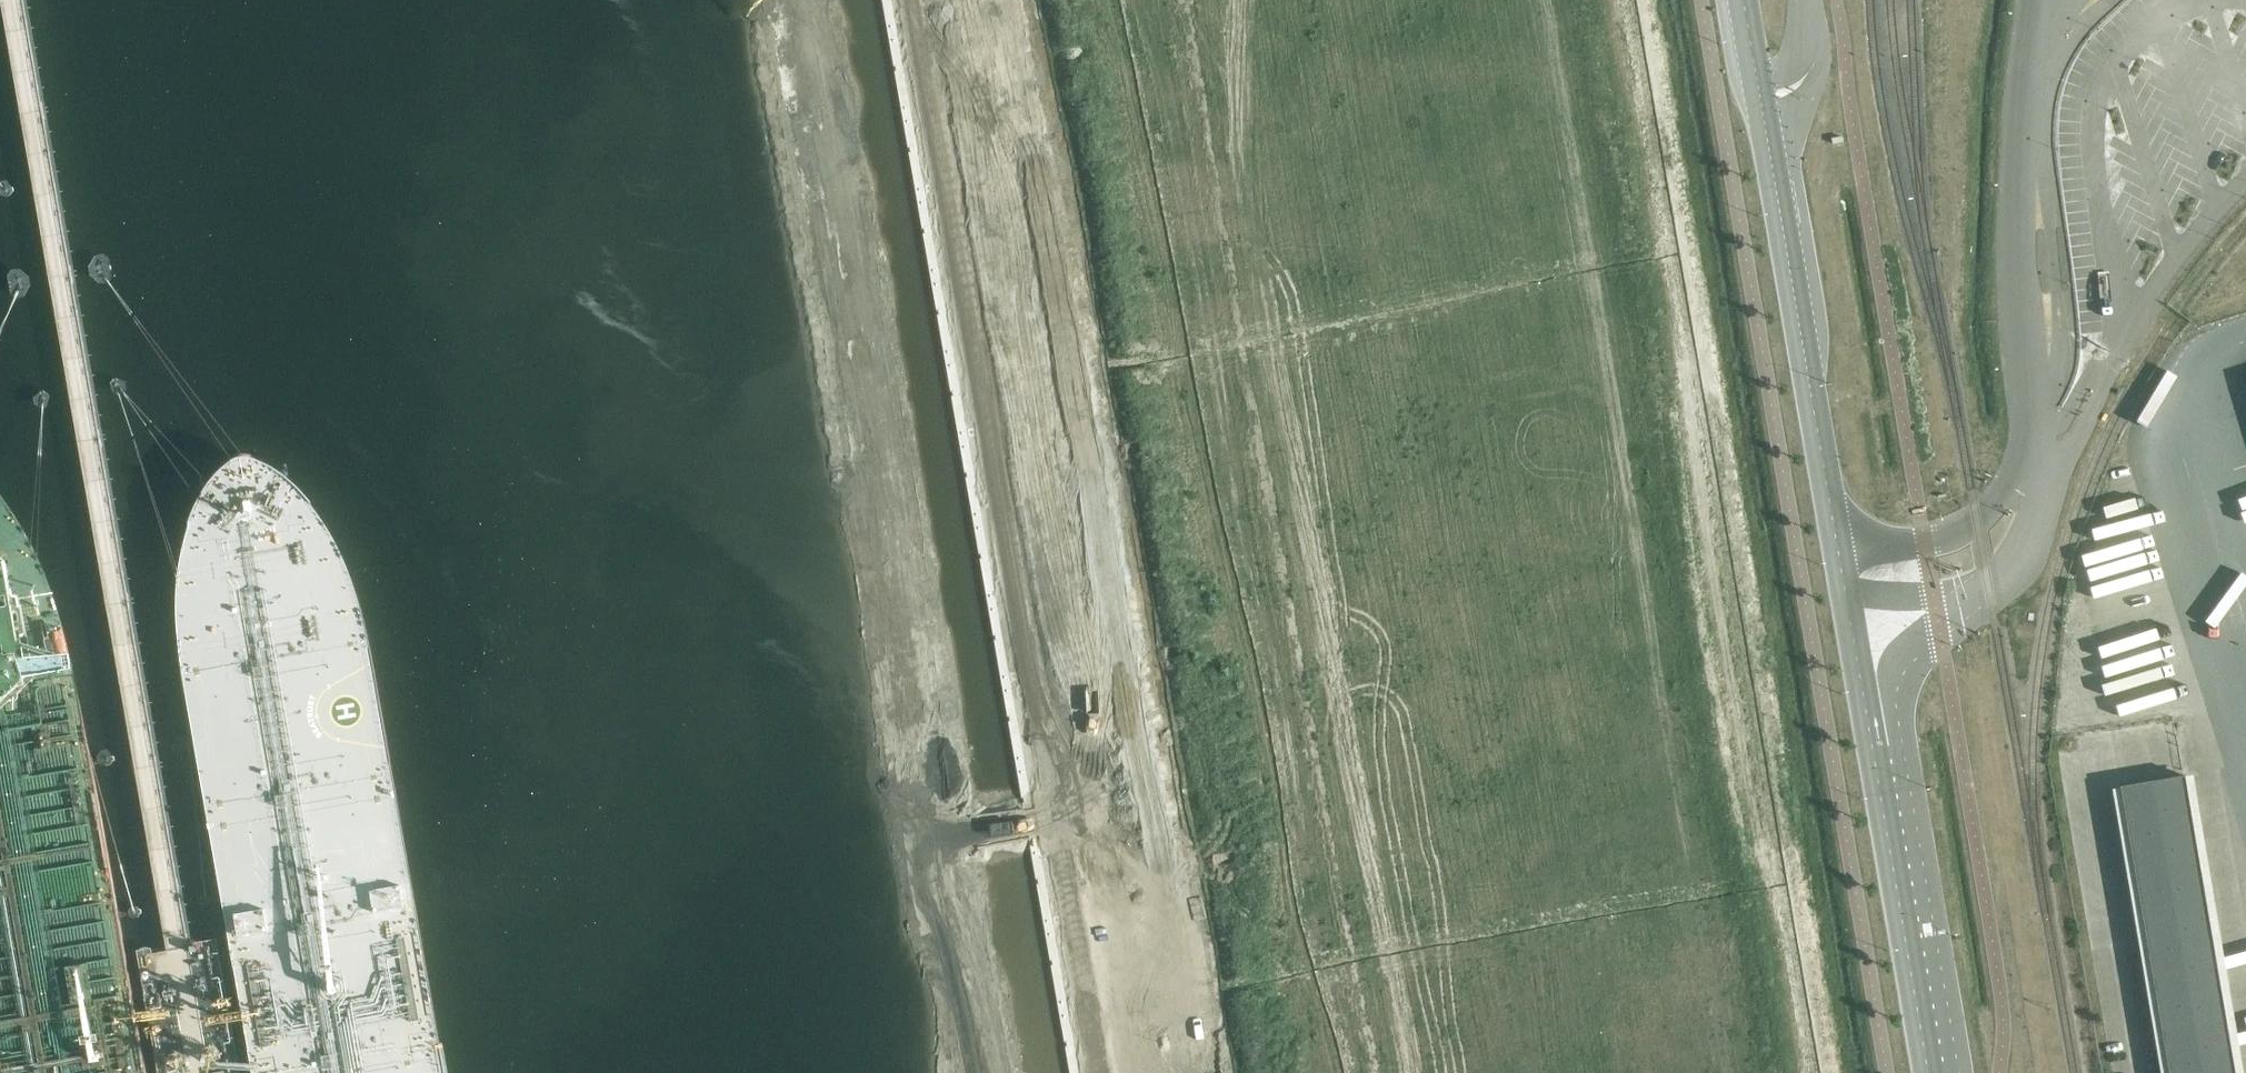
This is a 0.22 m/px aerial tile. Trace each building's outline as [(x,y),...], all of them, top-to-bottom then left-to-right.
[(2185,775),(2156,780),(2120,786),(2169,1072),(2235,1072),(2185,775)]
